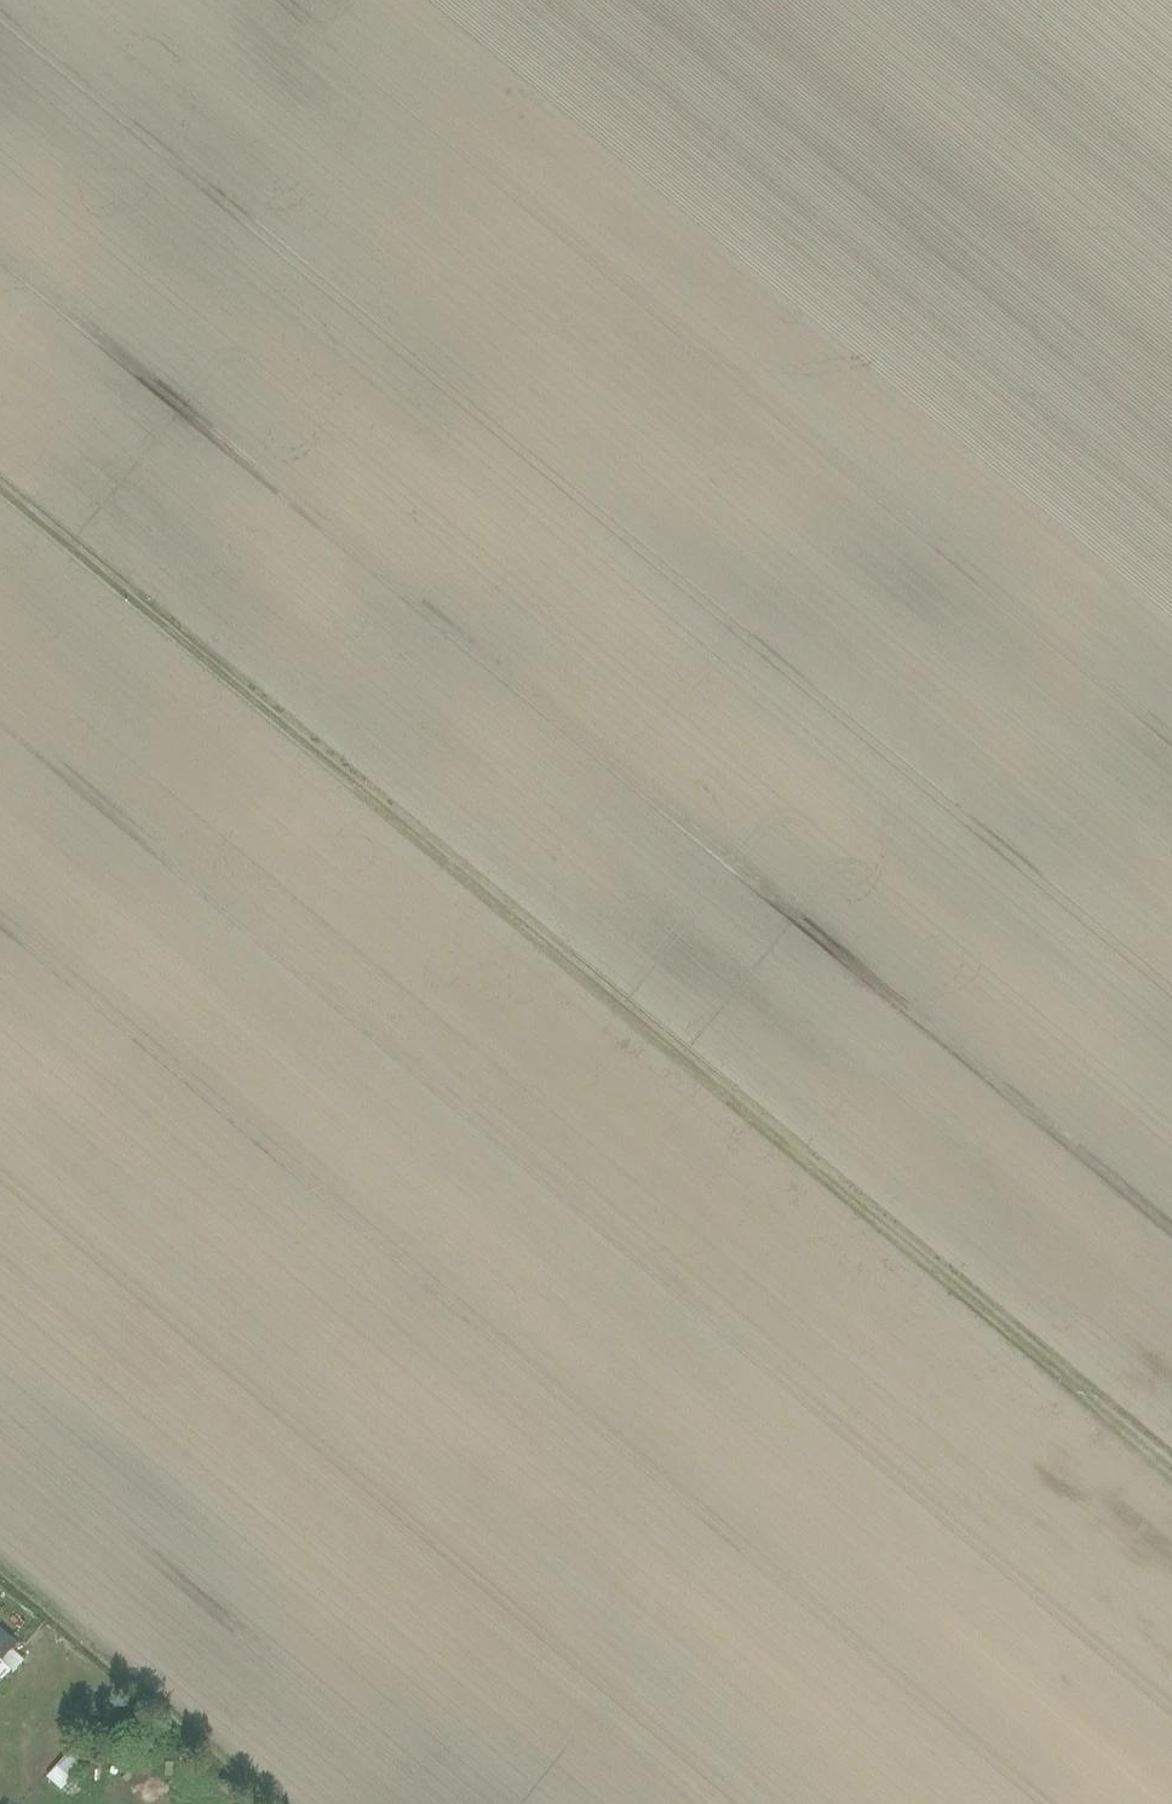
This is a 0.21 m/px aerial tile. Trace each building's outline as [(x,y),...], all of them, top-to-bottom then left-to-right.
[(48,1775),(64,1789),(87,1764),(71,1750),(48,1775)]
